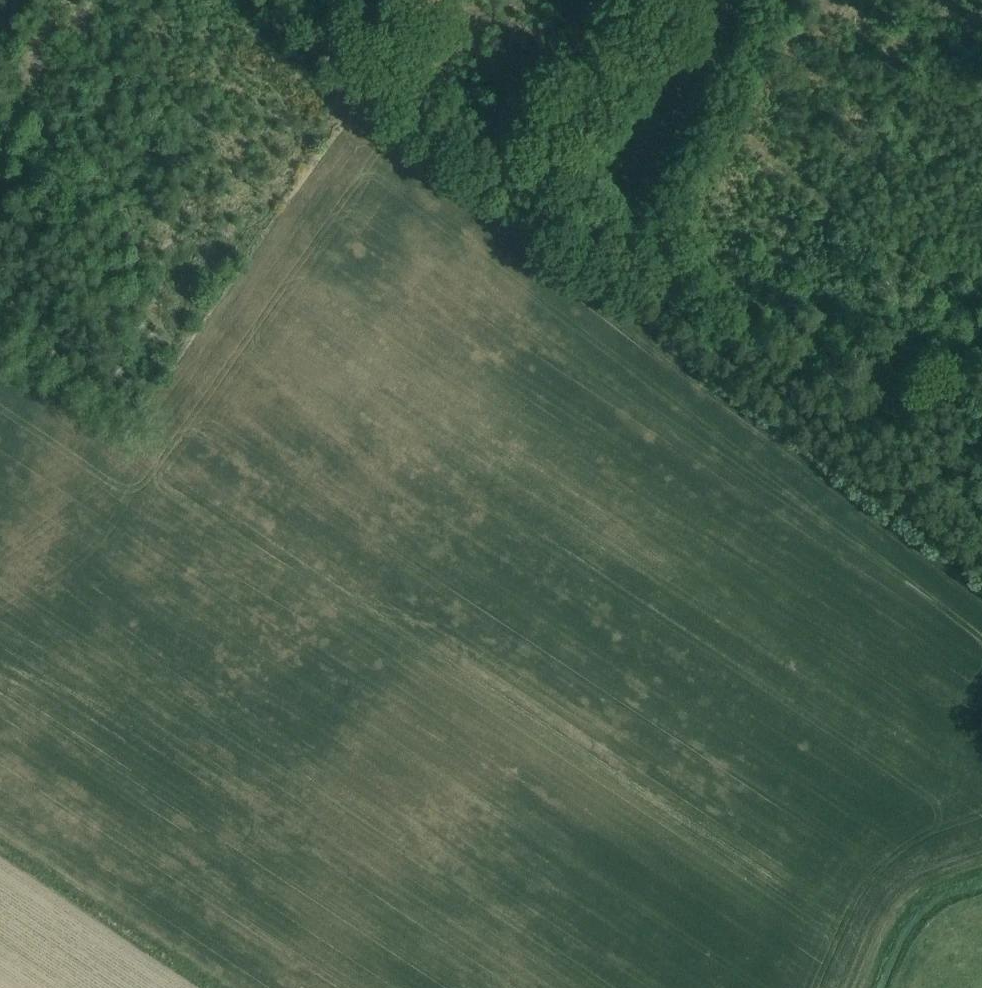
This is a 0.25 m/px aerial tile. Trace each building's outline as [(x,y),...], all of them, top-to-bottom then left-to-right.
[(13,217),(0,207),(0,236),(13,217)]
